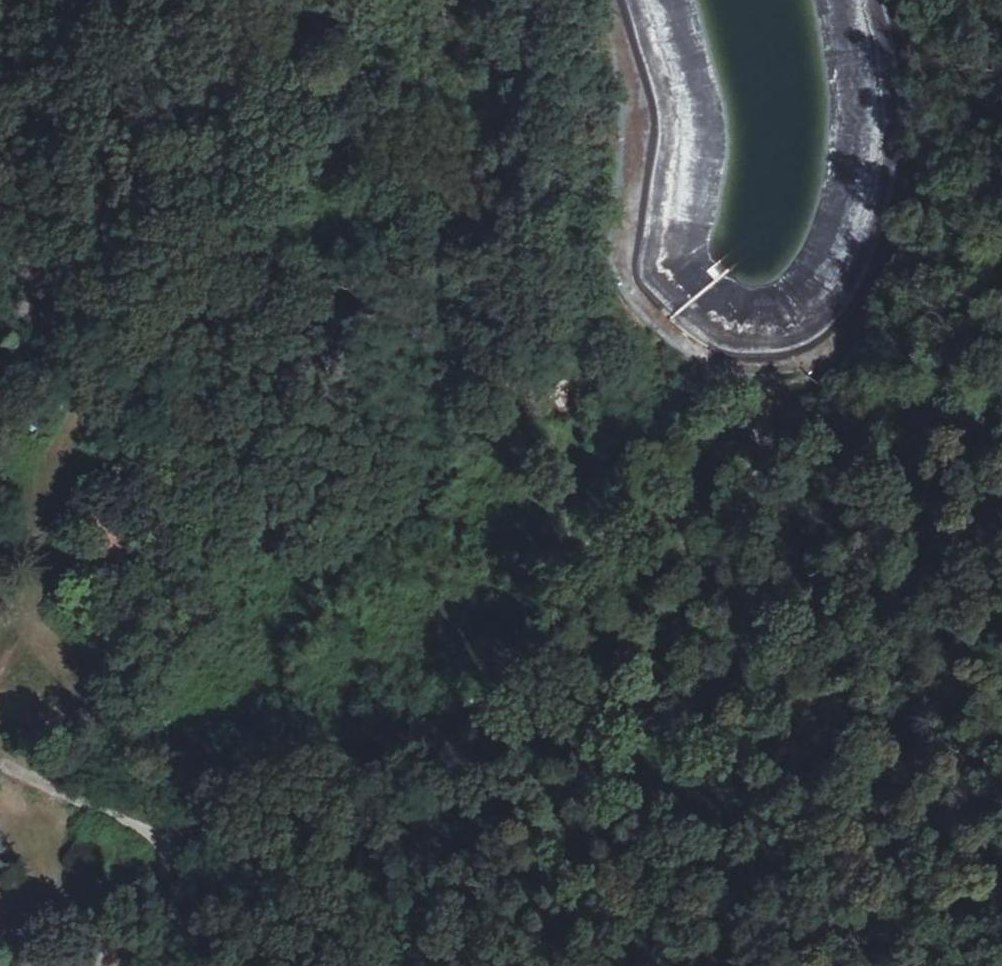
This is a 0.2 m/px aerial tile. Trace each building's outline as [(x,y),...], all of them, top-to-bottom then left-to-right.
[(559,382),(541,396),(556,414),(574,400),(559,382)]
